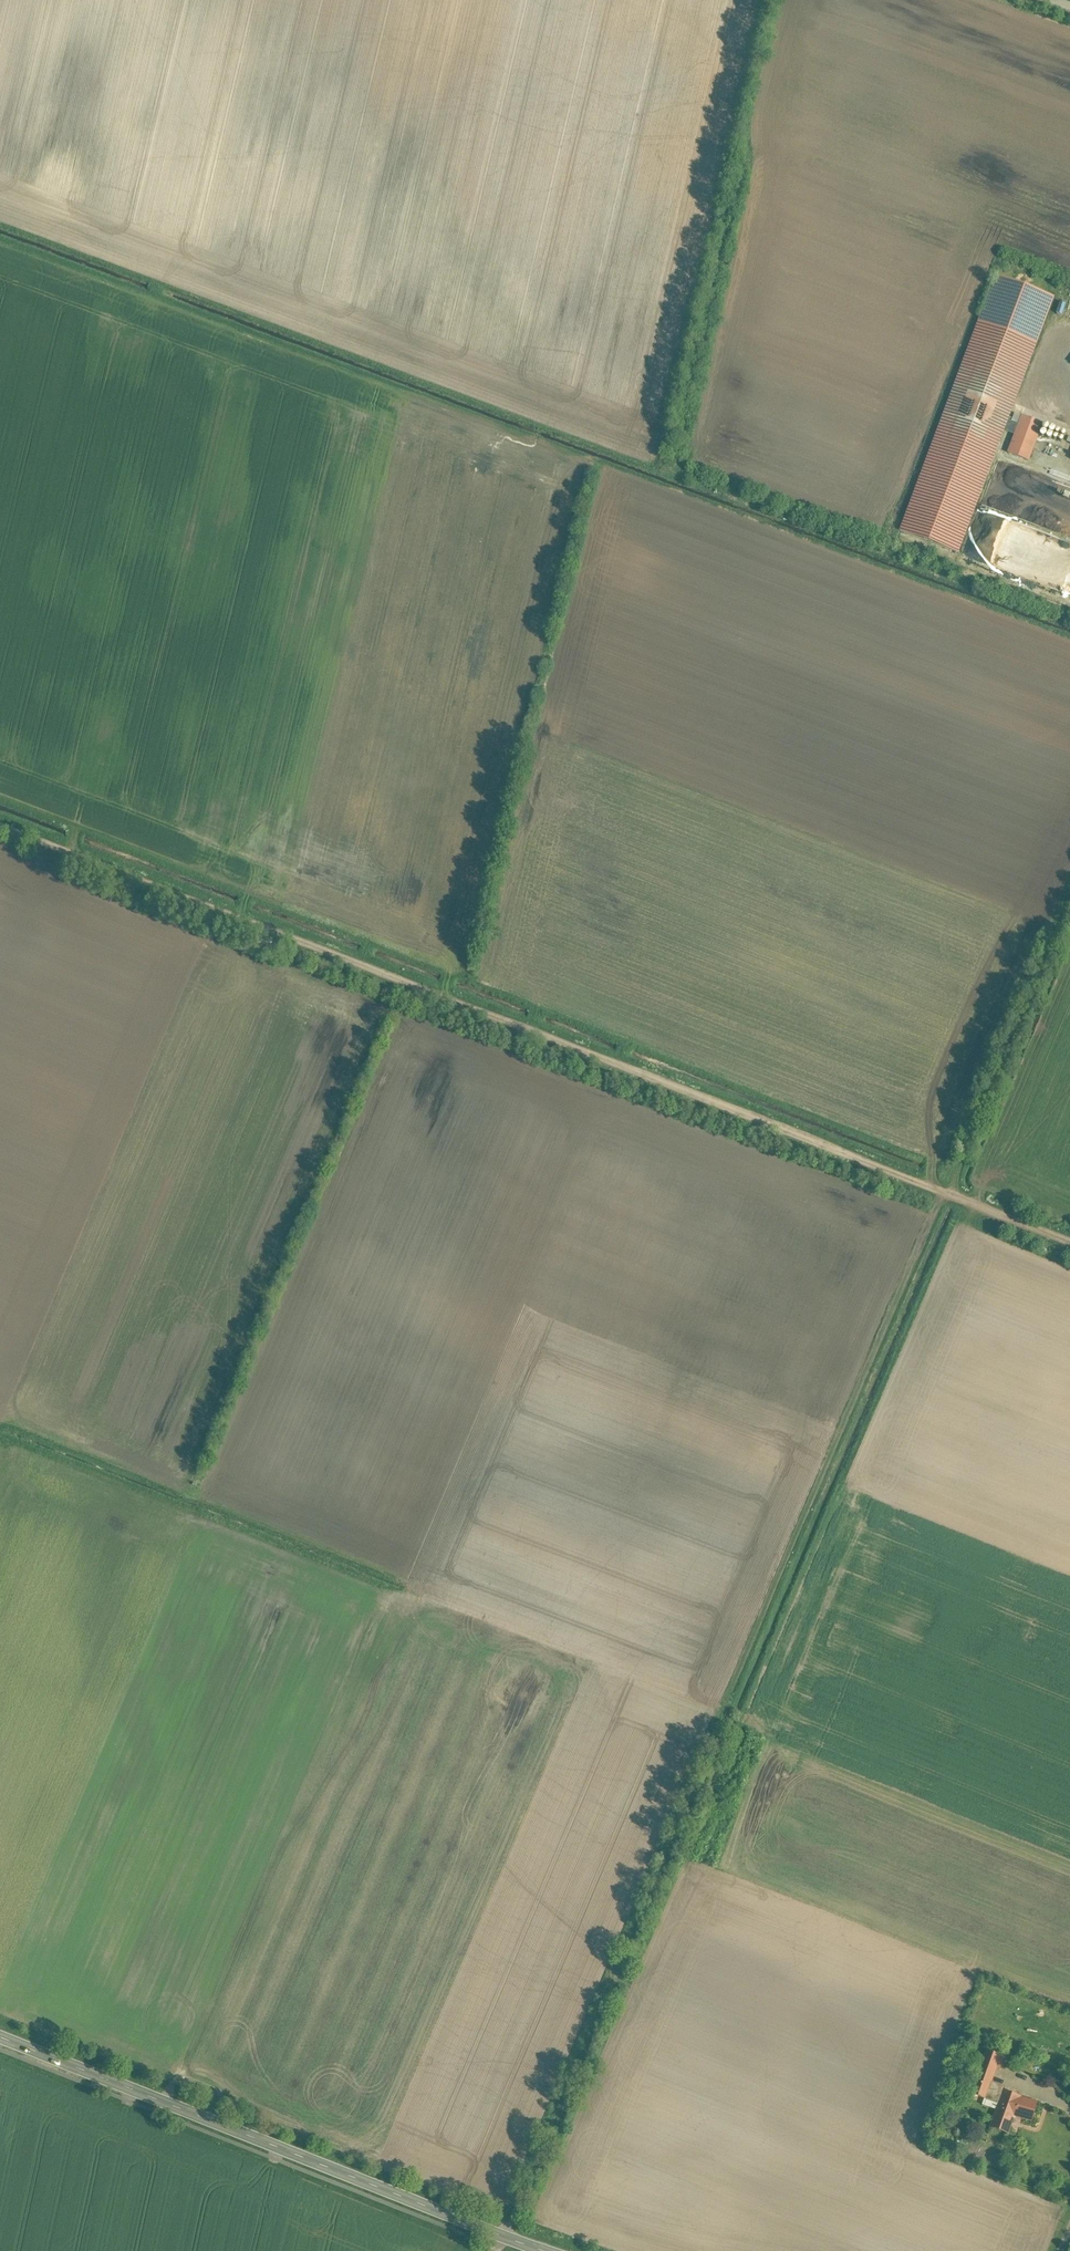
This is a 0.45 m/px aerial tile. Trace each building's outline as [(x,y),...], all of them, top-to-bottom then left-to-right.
[(996,274),(902,531),(963,553),(1008,431),(1014,414),(1057,296),(996,274)] [(1016,434),(1009,453),(1032,461),(1044,423),(1014,414),(1008,431),(1016,434)] [(1000,2056),(986,2051),(971,2095),(985,2100),(1000,2056)] [(1019,2098),(1001,2092),(989,2128),(1007,2134),(1013,2116),(1019,2098)] [(1037,2104),(1019,2098),(1013,2116),(1031,2122),(1037,2104)]
